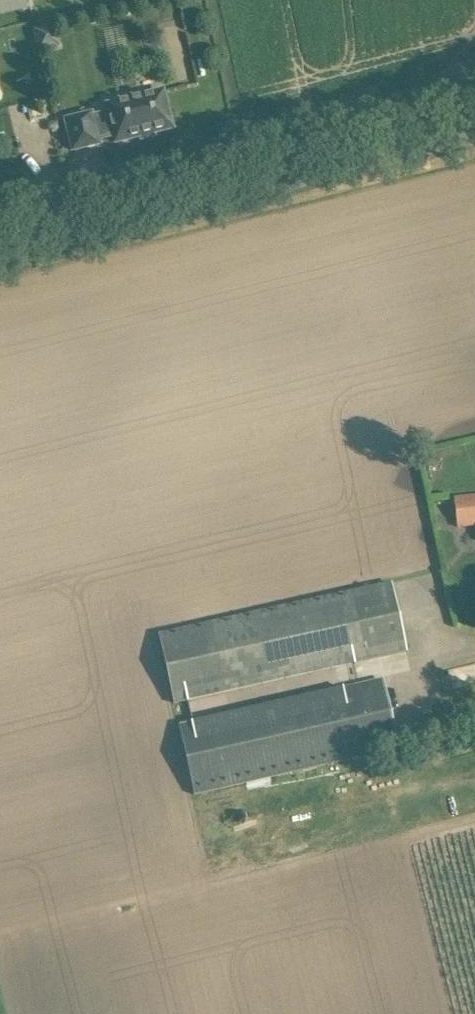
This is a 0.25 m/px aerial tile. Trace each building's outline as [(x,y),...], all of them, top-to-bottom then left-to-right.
[(54,23),(30,30),(37,55),(61,48),(54,23)] [(172,129),(163,93),(140,98),(139,95),(118,100),(119,104),(107,107),(109,114),(92,119),(92,115),(66,121),(74,151),(99,145),(98,140),(115,136),(116,143),(172,129)] [(454,499),(457,527),(474,525),(474,497),(454,499)] [(174,704),(187,701),(194,699),(387,656),(406,652),(391,584),(159,636),(174,704)] [(382,681),(343,690),(359,758),(398,749),(382,681)]
